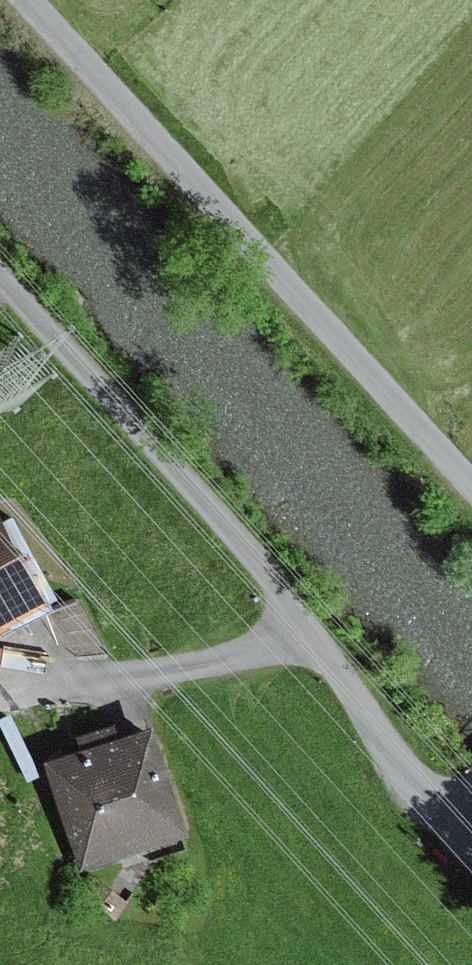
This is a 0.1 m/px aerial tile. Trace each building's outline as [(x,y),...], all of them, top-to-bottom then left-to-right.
[(49,605),(0,519),(0,630),(49,605)] [(152,729),(44,765),(81,874),(189,838),(152,729)]
